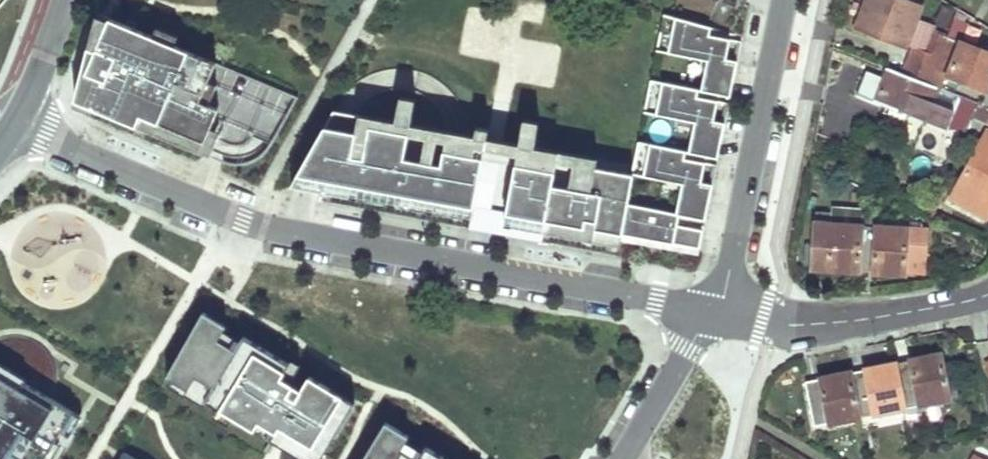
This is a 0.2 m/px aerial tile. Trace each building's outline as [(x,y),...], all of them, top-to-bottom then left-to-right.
[(740,0),(720,0),(738,8),(740,0)] [(932,31),(934,26),(918,19),(922,8),(901,0),(868,0),(856,27),(907,47),(909,42),(913,44),(901,74),(927,84),(933,70),(946,36),(932,31)] [(216,64),(97,15),(74,101),(201,154),(218,110),(200,103),(216,64)] [(518,147),(505,227),(699,258),(704,231),(694,229),(695,225),(675,221),(677,215),(706,221),(713,186),(703,183),(708,163),(688,159),(689,153),(719,159),(727,121),(717,119),(720,101),(701,97),(702,92),(731,98),(739,62),(728,60),(732,40),(714,37),(715,29),(663,15),(655,52),(706,61),(701,89),(649,80),(644,115),(693,123),(689,150),(637,142),(633,164),(535,148),(539,123),(523,120),(518,147)] [(981,105),(987,108),(987,52),(946,36),(933,70),(944,74),(987,91),(981,105)] [(267,151),(283,98),(267,93),(266,97),(232,86),(236,71),(217,66),(205,104),(221,109),(213,134),(267,151)] [(908,113),(916,116),(923,119),(936,87),(927,84),(901,74),(888,69),(884,78),(869,72),(860,94),(891,107),(908,113)] [(938,88),(944,74),(933,70),(927,84),(936,87),(938,88)] [(953,103),(942,98),(936,113),(947,118),(946,120),(965,128),(973,107),(955,99),(953,103)] [(334,112),(291,187),(473,221),(486,140),(488,130),(469,127),(467,137),(410,125),(415,102),(400,99),(395,124),(334,112)] [(977,111),(974,117),(987,122),(987,108),(981,105),(979,105),(977,111)] [(908,113),(891,107),(889,114),(906,121),(908,113)] [(987,214),(987,131),(951,197),(987,217),(987,214)] [(486,140),(473,221),(505,227),(518,147),(486,140)] [(819,190),(823,176),(814,173),(810,188),(819,190)] [(815,223),(812,268),(859,271),(862,226),(863,215),(863,208),(832,207),(832,216),(831,224),(815,223)] [(816,215),(815,223),(831,224),(832,216),(816,215)] [(876,227),(877,216),(863,215),(862,226),(876,227)] [(876,227),(862,226),(859,271),(905,274),(905,271),(906,259),(923,260),(925,230),(876,227)] [(923,260),(906,259),(905,271),(923,272),(923,260)] [(215,324),(220,327),(228,314),(200,297),(163,358),(199,380),(206,369),(193,362),(215,324)] [(248,332),(238,326),(233,334),(220,327),(215,324),(193,362),(206,369),(222,378),(248,332)] [(222,378),(211,399),(311,454),(349,386),(303,360),(296,373),(279,363),(285,352),(248,332),(222,378)] [(25,458),(44,458),(81,400),(0,351),(0,444),(25,458)] [(923,368),(898,373),(905,407),(949,399),(941,355),(921,359),(923,368)] [(898,373),(923,368),(921,359),(896,364),(898,373)] [(877,377),(853,381),(860,416),(905,407),(898,373),(896,364),(876,368),(877,377)] [(853,381),(877,377),(876,368),(851,372),(853,381)] [(832,386),(807,391),(814,425),(860,416),(853,381),(851,372),(830,376),(832,386)] [(807,391),(832,386),(830,376),(805,381),(807,391)] [(921,411),(950,407),(949,399),(905,407),(907,419),(908,424),(922,422),(921,411)] [(403,433),(411,420),(383,404),(349,458),(381,458),(397,430),(403,433)] [(905,407),(860,416),(863,427),(907,419),(905,407)] [(421,433),(416,441),(403,433),(397,430),(381,458),(419,458),(430,438),(421,433)] [(467,458),(430,438),(419,458),(467,458)] [(115,458),(153,458),(125,442),(115,458)]
